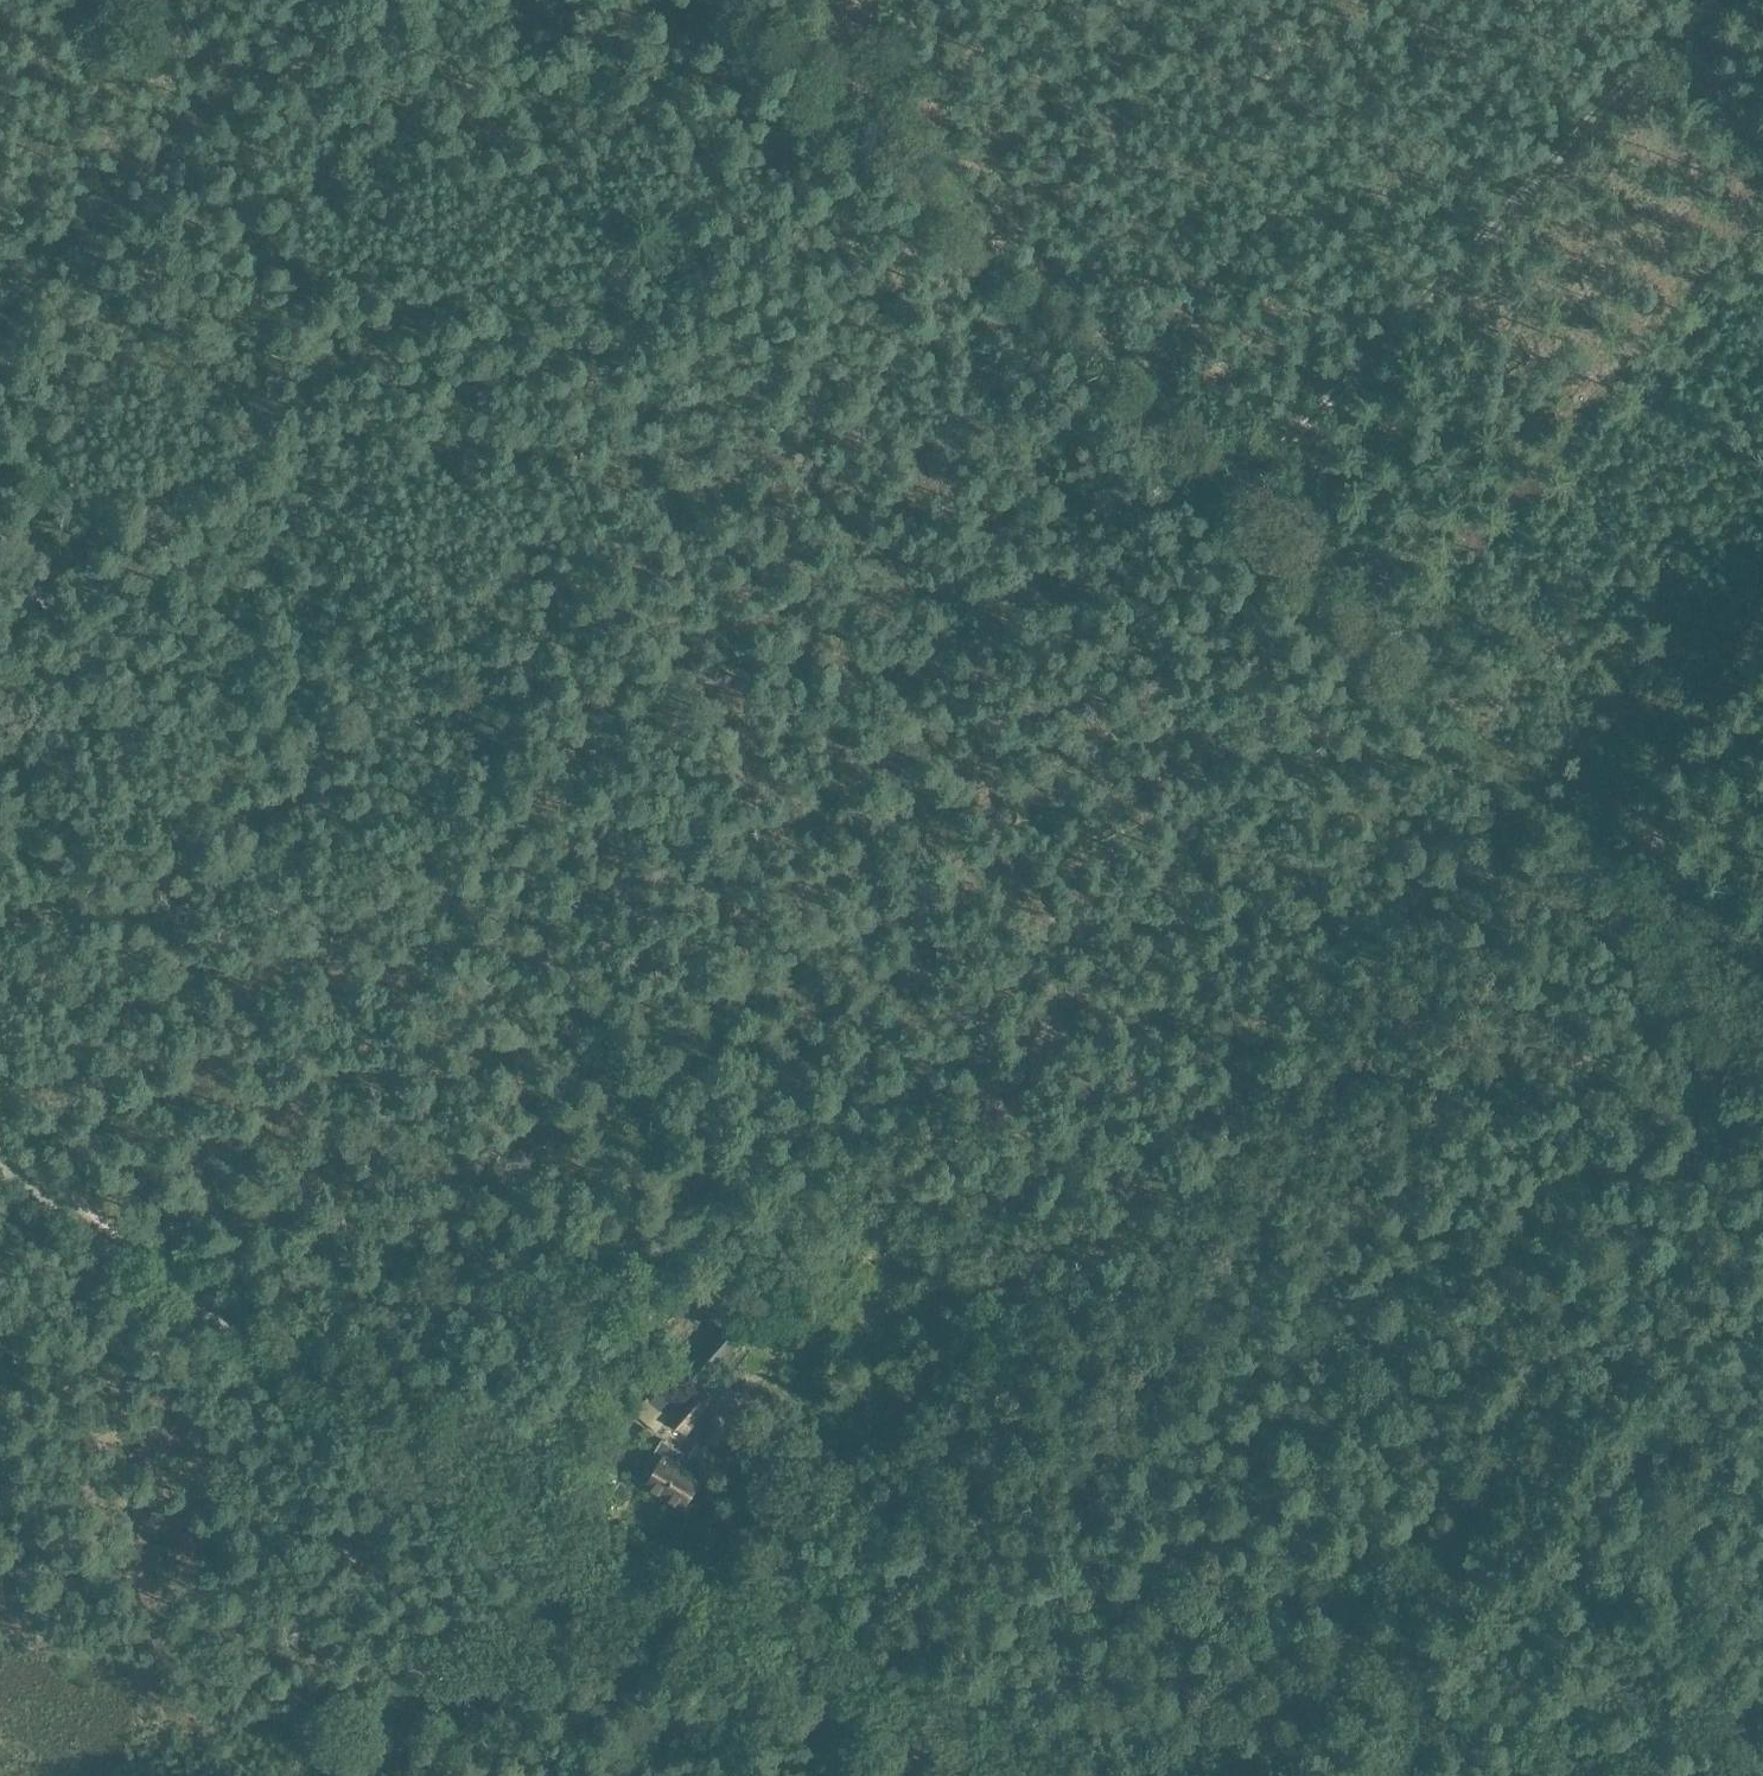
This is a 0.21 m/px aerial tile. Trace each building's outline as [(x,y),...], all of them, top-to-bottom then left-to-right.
[(688,1434),(710,1408),(704,1402),(711,1394),(701,1385),(740,1341),(722,1325),(675,1378),(690,1391),(668,1416),(688,1434)] [(670,1445),(644,1486),(681,1508),(707,1466),(670,1445)]
